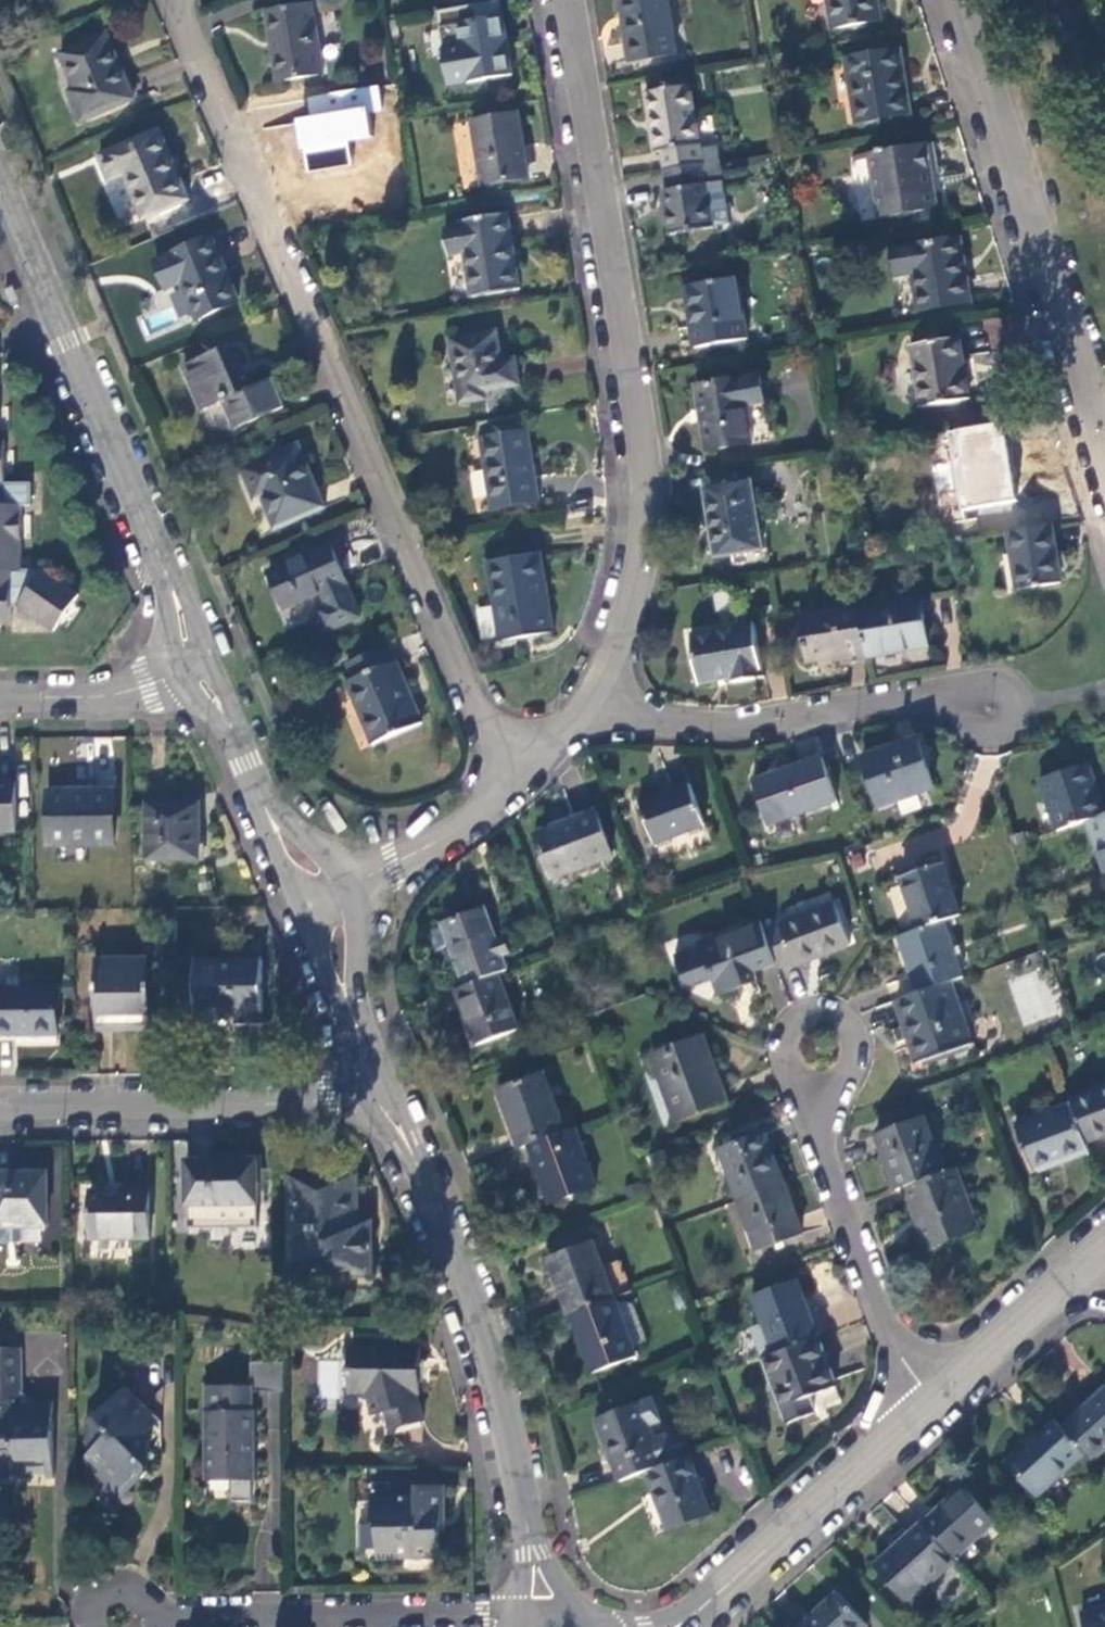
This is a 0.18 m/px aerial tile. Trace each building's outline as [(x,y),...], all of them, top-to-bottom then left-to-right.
[(309,0),(303,0),(261,7),(266,38),(270,38),(278,78),(320,70),(309,0)] [(664,0),(619,0),(627,54),(673,48),(664,0)] [(830,22),(882,14),(880,0),(827,0),(830,22)] [(502,41),(496,9),(451,16),(461,74),(498,67),(495,43),(502,41)] [(130,100),(104,36),(58,55),(72,89),(65,92),(78,121),(130,100)] [(274,78),(278,78),(270,38),(266,38),(274,78)] [(506,66),(502,41),(495,43),(498,67),(506,66)] [(897,42),(842,50),(852,114),(907,105),(897,42)] [(659,142),(662,161),(714,152),(712,136),(697,138),(686,75),(642,82),(652,143),(659,142)] [(351,164),(341,104),(299,111),(309,172),(351,164)] [(516,111),(470,119),(481,181),(522,174),(517,144),(522,143),(516,111)] [(183,201),(155,130),(96,155),(106,181),(120,175),(138,219),(183,201)] [(901,140),(850,147),(852,156),(868,154),(873,186),(876,209),(911,204),(901,140)] [(527,172),(522,143),(517,144),(522,174),(527,172)] [(725,218),(714,152),(662,161),(666,184),(659,185),(666,228),(725,218)] [(868,187),(873,186),(868,154),(852,156),(854,174),(868,187)] [(517,285),(506,218),(440,228),(444,254),(459,252),(468,294),(517,285)] [(955,235),(888,245),(892,272),(910,269),(915,307),(965,299),(955,235)] [(206,240),(201,242),(213,270),(218,268),(206,240)] [(201,242),(151,264),(163,290),(177,284),(193,320),(233,304),(218,268),(213,270),(201,242)] [(746,335),(736,274),(690,281),(696,322),(689,323),(693,343),(746,335)] [(683,282),(689,323),(696,322),(690,281),(683,282)] [(488,327),(445,335),(455,398),(481,395),(480,388),(517,381),(513,355),(492,358),(488,327)] [(964,396),(955,340),(908,347),(916,403),(964,396)] [(229,348),(181,368),(200,412),(235,398),(243,419),(275,405),(265,379),(245,387),(229,348)] [(755,372),(691,381),(701,446),(765,436),(755,372)] [(523,428),(478,437),(488,508),(535,500),(523,428)] [(1005,437),(947,447),(950,470),(961,468),(966,501),(1013,494),(1005,437)] [(9,626),(9,606),(16,606),(52,631),(54,632),(78,596),(41,570),(21,571),(20,506),(31,506),(31,484),(4,484),(2,441),(0,440),(0,626),(9,626)] [(292,445),(237,468),(249,498),(255,496),(264,515),(285,506),(292,520),(319,508),(292,445)] [(747,477),(700,483),(710,550),(757,544),(747,477)] [(269,529),(292,520),(285,506),(264,515),(269,529)] [(1054,575),(1045,520),(1002,527),(1011,582),(1054,575)] [(354,614),(325,545),(266,569),(280,604),(317,588),(324,604),(312,609),(320,628),(354,614)] [(536,550),(484,557),(495,639),(548,630),(536,550)] [(914,596),(854,606),(861,649),(861,653),(922,643),(914,596)] [(800,658),(861,649),(854,606),(853,603),(794,613),(800,658)] [(748,618),(684,628),(692,676),(726,671),(727,676),(755,672),(748,618)] [(365,743),(415,719),(390,660),(382,663),(375,648),(338,664),(346,679),(339,683),(365,743)] [(918,740),(855,764),(872,812),(936,788),(918,740)] [(817,762),(747,787),(763,831),(833,806),(817,762)] [(1034,786),(1053,836),(1082,825),(1102,817),(1083,768),(1034,786)] [(0,783),(0,832),(16,832),(16,783),(0,783)] [(687,789),(636,808),(651,849),(702,830),(687,789)] [(115,793),(52,794),(53,846),(116,845),(115,793)] [(200,805),(148,806),(149,859),(200,859),(200,805)] [(592,815),(532,836),(549,882),(608,861),(592,815)] [(1102,879),(1104,878),(1104,816),(1102,817),(1082,825),(1102,879)] [(898,885),(917,936),(941,927),(958,922),(938,870),(898,885)] [(833,911),(764,935),(777,969),(778,973),(792,968),(793,970),(848,951),(833,911)] [(443,929),(464,989),(497,977),(506,974),(484,914),(443,929)] [(755,977),(777,969),(764,935),(762,927),(701,949),(703,952),(679,961),(690,990),(715,981),(723,1001),(746,992),(743,981),(755,977)] [(896,944),(916,999),(949,987),(961,983),(941,927),(917,936),(896,944)] [(259,962),(194,963),(194,1015),(236,1016),(236,1026),(260,1026),(259,962)] [(150,963),(95,964),(95,1019),(150,1019),(150,963)] [(1007,978),(1023,1026),(1060,1013),(1044,966),(1007,978)] [(517,1034),(497,977),(464,989),(456,992),(464,1015),(459,1017),(471,1051),(517,1034)] [(758,988),(755,977),(743,981),(746,992),(758,988)] [(957,1009),(949,987),(916,999),(895,1007),(903,1031),(907,1029),(922,1067),(970,1049),(963,1029),(971,1026),(964,1006),(957,1009)] [(55,989),(0,990),(0,1035),(56,1035),(55,989)] [(710,1110),(687,1044),(651,1058),(675,1122),(710,1110)] [(497,1092),(519,1150),(527,1147),(562,1134),(540,1076),(497,1092)] [(1066,1109),(1067,1112),(1082,1153),(1104,1145),(1104,1096),(1066,1109)] [(1031,1180),(1085,1161),(1082,1153),(1067,1112),(1013,1132),(1031,1180)] [(873,1144),(892,1198),(901,1195),(939,1180),(919,1127),(873,1144)] [(595,1190),(573,1130),(562,1134),(527,1147),(548,1206),(595,1190)] [(718,1150),(736,1201),(782,1184),(762,1134),(718,1150)] [(259,1164),(187,1165),(188,1207),(259,1206),(259,1164)] [(0,1176),(0,1246),(19,1247),(19,1229),(21,1229),(42,1229),(45,1229),(45,1176),(0,1176)] [(974,1237),(952,1176),(939,1180),(901,1195),(922,1256),(974,1237)] [(286,1178),(287,1273),(368,1272),(368,1242),(354,1241),(353,1177),(286,1178)] [(802,1237),(782,1184),(736,1201),(756,1254),(802,1237)] [(151,1195),(92,1195),(93,1241),(152,1240),(151,1195)] [(42,1243),(42,1229),(21,1229),(21,1243),(42,1243)] [(558,1289),(568,1317),(571,1316),(611,1301),(592,1247),(551,1262),(560,1288),(558,1289)] [(752,1300),(774,1358),(817,1343),(795,1284),(752,1300)] [(637,1361),(615,1300),(611,1301),(571,1316),(592,1377),(637,1361)] [(835,1392),(817,1343),(774,1358),(765,1362),(790,1428),(818,1418),(811,1398),(818,1395),(819,1397),(835,1392)] [(418,1348),(351,1347),(350,1392),(367,1393),(373,1413),(385,1411),(391,1428),(422,1420),(415,1394),(418,1394),(418,1348)] [(13,1479),(13,1470),(46,1469),(47,1480),(54,1480),(52,1403),(32,1403),(30,1406),(21,1402),(20,1351),(0,1351),(0,1479),(13,1479)] [(284,1363),(251,1363),(251,1386),(251,1392),(284,1392),(284,1363)] [(232,1477),(232,1502),(252,1502),(252,1477),(254,1477),(254,1411),(251,1411),(251,1392),(251,1386),(206,1386),(206,1477),(232,1477)] [(149,1409),(126,1387),(97,1417),(86,1418),(86,1444),(91,1450),(86,1456),(122,1489),(138,1472),(144,1477),(151,1470),(149,1409)] [(1060,1434),(1083,1460),(1090,1467),(1104,1454),(1104,1395),(1060,1434)] [(610,1458),(619,1482),(643,1473),(664,1465),(642,1405),(597,1421),(606,1447),(610,1446),(614,1456),(610,1458)] [(1039,1501),(1083,1460),(1060,1434),(1052,1426),(1008,1467),(1039,1501)] [(709,1515),(688,1456),(664,1465),(643,1473),(664,1531),(709,1515)] [(418,1499),(374,1499),(374,1527),(378,1527),(378,1528),(378,1551),(379,1563),(398,1563),(398,1560),(440,1560),(440,1532),(436,1532),(436,1519),(446,1519),(446,1488),(418,1488),(418,1499)] [(962,1494),(920,1531),(951,1565),(993,1528),(962,1494)] [(446,1519),(436,1519),(436,1532),(440,1532),(446,1532),(446,1519)] [(378,1528),(361,1529),(361,1551),(378,1551),(378,1528)] [(906,1607),(953,1567),(951,1565),(920,1531),(875,1571),(906,1607)] [(805,1626),(860,1626),(835,1600),(805,1626)] [(1085,1616),(1087,1626),(1104,1626),(1104,1611),(1085,1616)]
